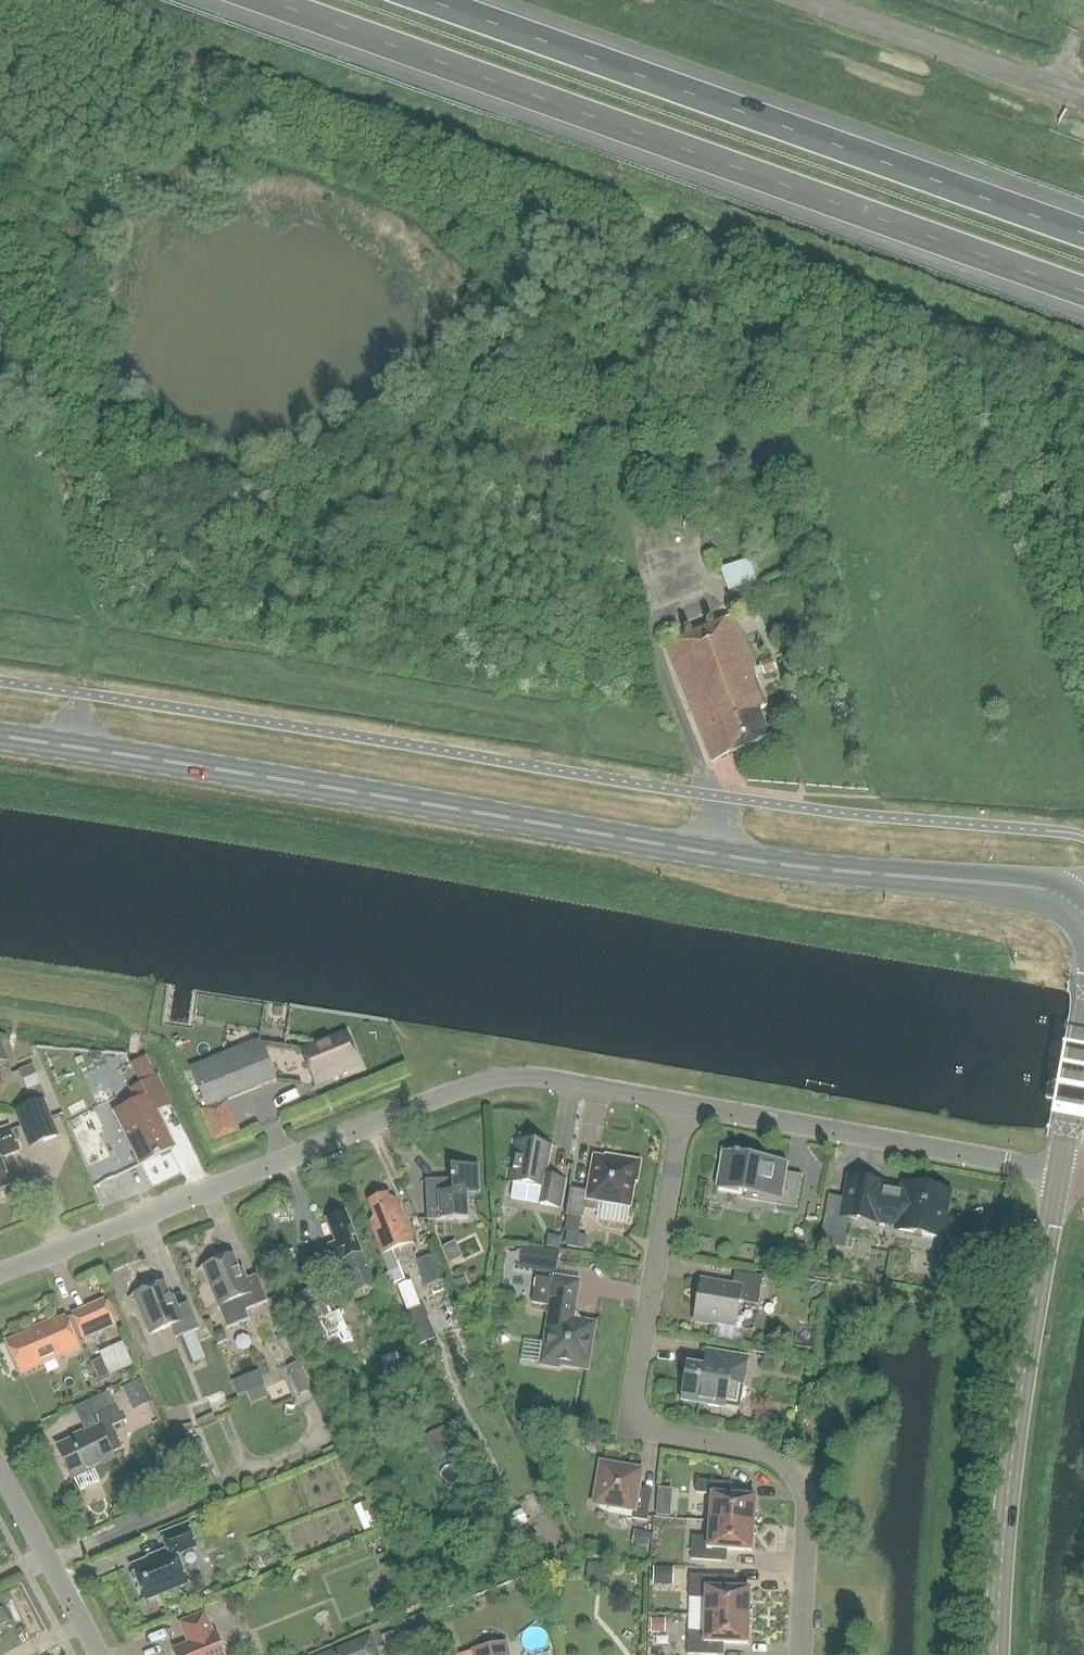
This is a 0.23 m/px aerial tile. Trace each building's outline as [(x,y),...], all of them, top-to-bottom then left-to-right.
[(728,593),(757,584),(750,560),(721,569),(728,593)] [(757,671),(735,617),(666,645),(714,764),(771,740),(760,712),(768,708),(757,681),(758,681),(755,672),(757,671)] [(775,671),(770,659),(758,664),(763,676),(775,671)] [(1068,1020),(1065,1020),(1063,1022),(1063,1023),(1063,1025),(1064,1026),(1083,1030),(1083,1023),(1068,1020)] [(334,1077),(360,1066),(347,1033),(302,1051),(316,1086),(334,1079),(334,1077)] [(277,1080),(260,1040),(190,1068),(207,1109),(277,1080)] [(9,1062),(5,1052),(1,1043),(0,1043),(0,1061),(9,1062)] [(102,1054),(91,1053),(91,1061),(101,1062),(102,1054)] [(116,1113),(142,1164),(174,1148),(157,1113),(172,1105),(147,1056),(132,1063),(142,1083),(131,1089),(137,1102),(116,1113)] [(1045,1096),(1045,1097),(1047,1098),(1083,1105),(1083,1084),(1051,1078),(1049,1078),(1048,1079),(1048,1080),(1045,1096)] [(43,1100),(15,1111),(22,1127),(34,1122),(42,1143),(58,1136),(43,1100)] [(12,1186),(1,1159),(20,1151),(10,1126),(0,1130),(0,1190),(12,1186)] [(510,1168),(507,1182),(544,1188),(541,1205),(562,1208),(567,1180),(547,1176),(553,1146),(552,1146),(514,1139),(511,1159),(517,1160),(515,1169),(510,1168)] [(720,1160),(722,1161),(717,1190),(747,1195),(748,1190),(760,1192),(759,1197),(780,1201),(779,1206),(796,1209),(802,1176),(786,1173),(787,1162),(731,1153),(731,1151),(722,1149),(720,1160)] [(636,1183),(638,1183),(642,1162),(620,1158),(620,1160),(594,1156),(588,1192),(571,1189),(566,1215),(569,1216),(566,1232),(580,1234),(583,1218),(584,1218),(586,1210),(599,1212),(601,1203),(631,1208),(636,1183)] [(468,1194),(480,1193),(478,1166),(451,1167),(451,1180),(425,1181),(427,1222),(469,1220),(468,1194)] [(885,1183),(850,1177),(842,1218),(877,1224),(877,1222),(897,1226),(896,1230),(947,1239),(950,1219),(946,1219),(951,1192),(905,1184),(904,1189),(884,1185),(885,1183)] [(411,1245),(413,1244),(395,1198),(390,1201),(388,1194),(369,1201),(376,1219),(370,1221),(390,1273),(401,1268),(395,1251),(411,1245)] [(357,1293),(375,1286),(346,1213),(327,1220),(337,1244),(330,1247),(336,1264),(344,1261),(357,1293)] [(271,1216),(259,1220),(264,1233),(276,1229),(271,1216)] [(548,1235),(546,1248),(559,1250),(561,1238),(548,1235)] [(411,1245),(395,1251),(401,1268),(418,1262),(411,1245)] [(536,1251),(533,1271),(553,1274),(554,1263),(556,1251),(536,1251)] [(244,1281),(233,1255),(197,1270),(198,1271),(203,1269),(219,1307),(227,1329),(250,1320),(246,1310),(268,1302),(258,1275),(244,1281)] [(432,1256),(418,1262),(428,1286),(442,1280),(432,1256)] [(739,1302),(759,1306),(763,1277),(736,1273),(733,1286),(702,1280),(695,1323),(715,1326),(715,1324),(735,1327),(739,1302)] [(578,1281),(552,1277),(551,1280),(537,1278),(533,1304),(547,1306),(546,1312),(552,1313),(547,1344),(544,1344),(541,1364),(561,1367),(561,1364),(587,1368),(594,1325),(580,1323),(581,1321),(576,1315),(573,1314),(578,1281)] [(465,1278),(452,1283),(461,1307),(473,1303),(470,1292),(465,1278)] [(411,1281),(397,1287),(406,1311),(421,1305),(411,1281)] [(164,1283),(128,1297),(129,1298),(135,1296),(150,1335),(171,1326),(176,1338),(199,1329),(189,1303),(175,1309),(164,1283)] [(105,1301),(73,1314),(83,1338),(115,1325),(105,1301)] [(421,1305),(406,1311),(419,1344),(435,1338),(422,1305),(421,1305)] [(340,1363),(360,1353),(340,1312),(320,1322),(340,1363)] [(79,1349),(66,1317),(8,1342),(21,1374),(79,1349)] [(222,1329),(209,1334),(215,1347),(221,1345),(225,1336),(222,1329)] [(124,1345),(101,1355),(110,1376),(133,1366),(124,1345)] [(396,1351),(382,1358),(386,1365),(400,1359),(396,1351)] [(725,1407),(740,1410),(749,1357),(716,1352),(713,1369),(689,1365),(689,1364),(688,1364),(682,1401),(725,1408),(725,1407)] [(312,1390),(300,1364),(287,1369),(300,1396),(312,1390)] [(140,1381),(124,1389),(135,1412),(151,1404),(140,1381)] [(251,1405),(269,1397),(264,1385),(246,1393),(251,1405)] [(99,1428),(58,1448),(73,1479),(94,1469),(114,1459),(112,1454),(123,1449),(112,1427),(124,1421),(117,1406),(93,1417),(99,1428)] [(449,1424),(425,1435),(437,1461),(461,1450),(449,1424)] [(194,1472),(211,1465),(201,1440),(184,1447),(194,1472)] [(336,1445),(322,1452),(325,1459),(340,1452),(336,1445)] [(640,1492),(644,1468),(601,1461),(594,1504),(636,1511),(635,1519),(648,1521),(653,1494),(640,1492)] [(710,1522),(754,1525),(756,1498),(726,1496),(727,1483),(697,1481),(696,1494),(712,1495),(710,1522)] [(657,1503),(656,1517),(670,1517),(671,1503),(657,1503)] [(522,1511),(508,1517),(513,1529),(527,1522),(522,1511)] [(752,1552),(754,1525),(710,1522),(709,1538),(693,1537),(691,1560),(721,1562),(722,1550),(752,1552)] [(169,1552),(132,1567),(134,1572),(132,1576),(134,1580),(138,1582),(146,1601),(189,1584),(177,1556),(197,1548),(188,1525),(162,1536),(169,1552)] [(635,1531),(633,1545),(649,1548),(651,1533),(635,1531)] [(594,1560),(593,1580),(612,1580),(612,1560),(594,1560)] [(393,1562),(383,1567),(391,1585),(401,1580),(393,1562)] [(654,1574),(654,1586),(667,1586),(667,1568),(654,1568),(654,1574)] [(705,1616),(749,1617),(750,1590),(720,1589),(720,1577),(691,1576),(690,1599),(706,1599),(705,1616)] [(413,1592),(395,1600),(402,1615),(420,1606),(413,1592)] [(0,1610),(0,1626),(8,1622),(2,1609),(0,1610)] [(177,1654),(225,1654),(216,1635),(214,1636),(205,1614),(181,1624),(187,1638),(191,1636),(194,1644),(175,1651),(177,1654)] [(749,1617),(705,1616),(704,1643),(689,1642),(688,1654),(690,1654),(718,1654),(718,1644),(749,1645),(749,1617)] [(651,1619),(651,1633),(666,1633),(665,1619),(651,1619)] [(328,1651),(330,1654),(379,1654),(376,1649),(372,1637),(371,1635),(328,1651)] [(505,1643),(459,1654),(508,1654),(505,1643)]
